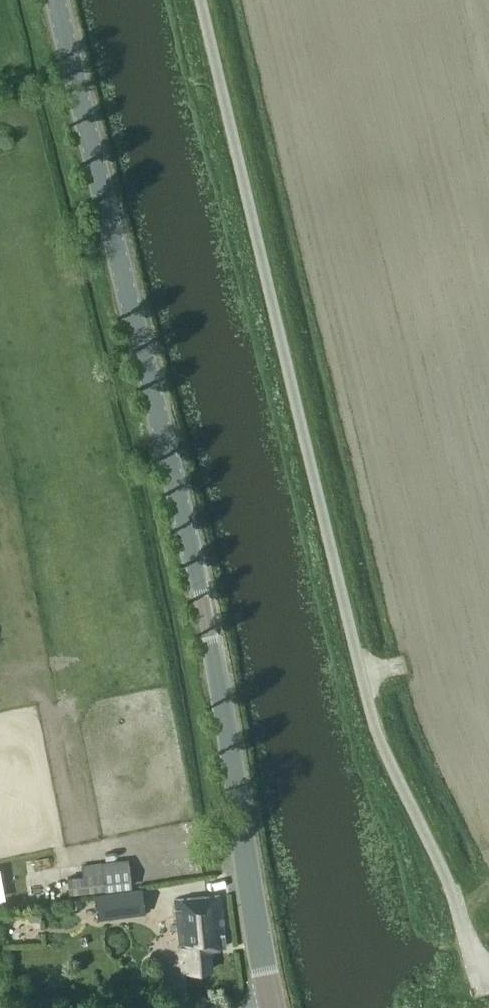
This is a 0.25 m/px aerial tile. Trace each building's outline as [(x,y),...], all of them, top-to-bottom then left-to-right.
[(82,865),(83,875),(67,878),(69,895),(133,889),(129,860),(82,865)] [(11,896),(5,864),(0,865),(0,898),(11,896)] [(122,892),(96,895),(98,909),(116,907),(117,917),(126,916),(122,892)] [(226,947),(221,895),(176,899),(182,972),(212,969),(210,948),(226,947)]
